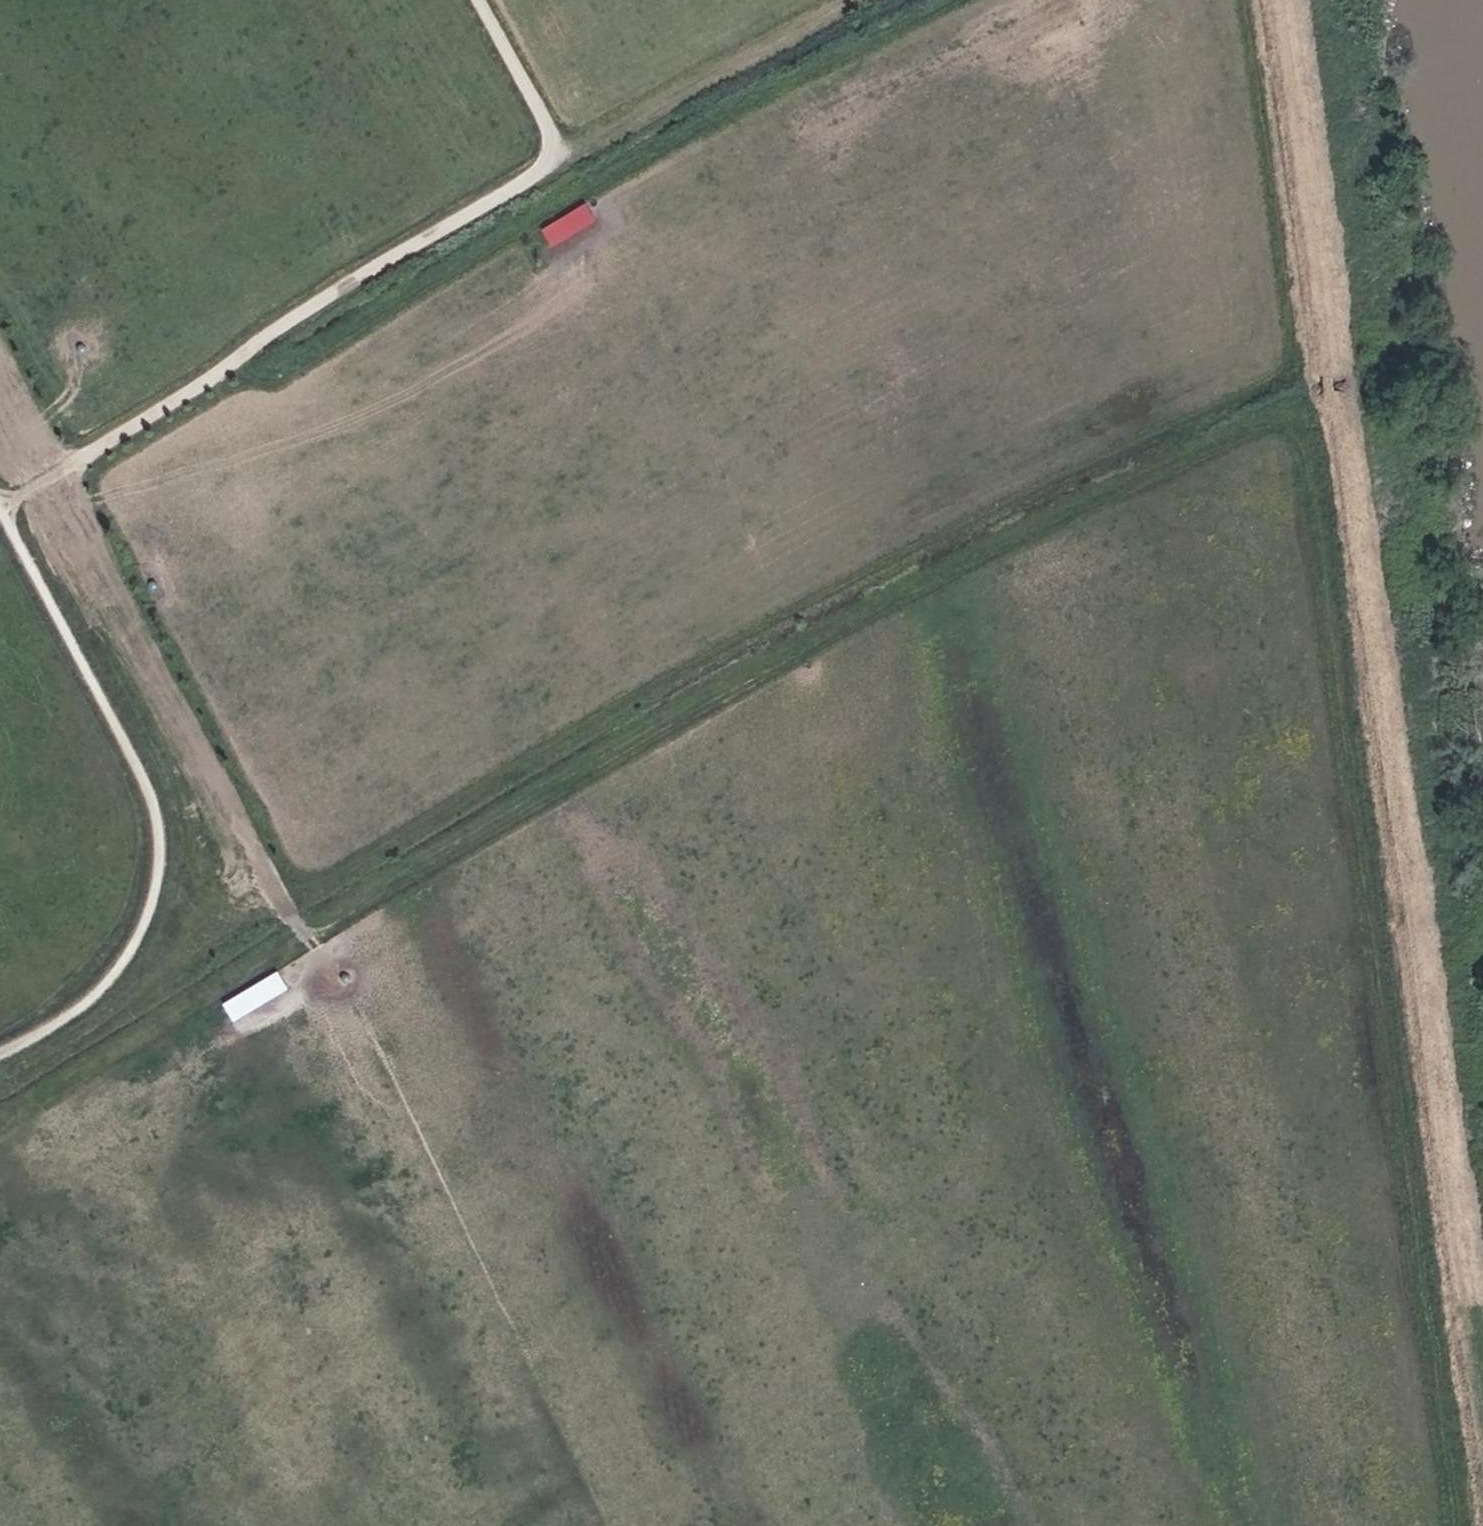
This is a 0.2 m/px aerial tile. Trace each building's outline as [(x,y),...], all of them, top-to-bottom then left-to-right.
[(550,243),(597,219),(587,200),(540,223),(550,243)]
